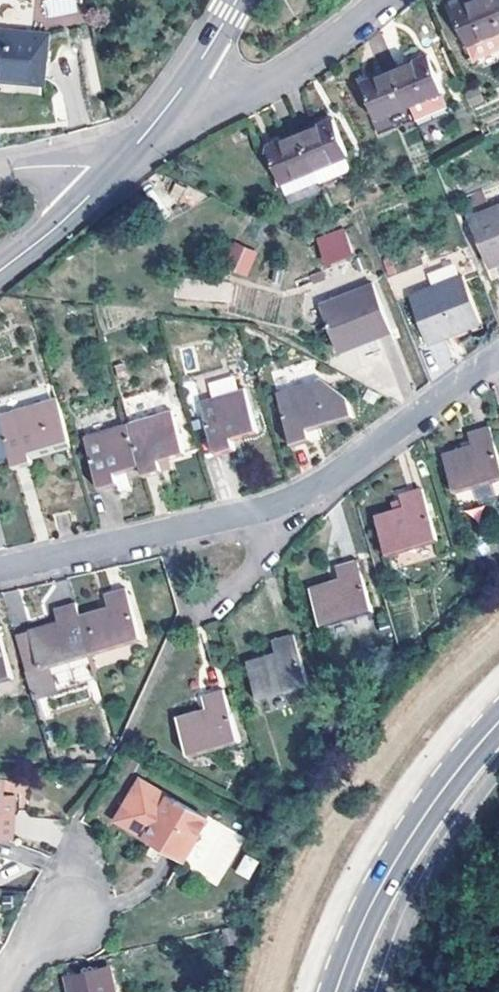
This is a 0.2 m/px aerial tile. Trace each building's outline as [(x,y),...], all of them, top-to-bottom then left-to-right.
[(40,18),(79,14),(77,0),(39,0),(40,18)] [(475,56),(498,46),(498,20),(491,0),(473,0),(455,7),(475,56)] [(498,20),(498,0),(491,0),(498,20)] [(47,84),(51,33),(0,28),(0,78),(47,84)] [(398,67),(413,104),(445,91),(430,54),(398,67)] [(364,81),(379,118),(413,104),(398,67),(364,81)] [(336,120),(302,133),(317,169),(323,182),(356,169),(351,155),(336,120)] [(317,169),(302,133),(268,146),(284,182),(289,195),(323,182),(317,169)] [(498,261),(498,207),(473,217),(491,264),(498,261)] [(313,239),(325,266),(354,254),(342,227),(313,239)] [(411,296),(429,342),(481,323),(463,276),(411,296)] [(340,352),(393,332),(374,284),(321,304),(340,352)] [(277,392),(294,446),(312,440),(321,437),(319,428),(354,417),(348,397),(322,378),(277,392)] [(202,401),(218,455),(237,450),(234,440),(259,432),(244,388),(202,401)] [(0,413),(0,415),(12,457),(15,467),(35,461),(32,452),(71,440),(58,396),(0,413)] [(174,409),(130,422),(143,467),(145,476),(164,470),(174,468),(171,458),(188,453),(174,409)] [(0,415),(0,461),(12,457),(0,415)] [(143,467),(130,422),(86,435),(104,489),(121,483),(119,474),(143,467)] [(498,480),(498,455),(490,424),(469,431),(473,445),(444,452),(456,492),(498,480)] [(389,555),(438,542),(423,488),(403,493),(405,506),(377,515),(389,555)] [(324,627),(373,614),(357,559),(337,565),(339,577),(311,585),(324,627)] [(109,604),(80,613),(92,655),(144,640),(128,585),(105,592),(109,604)] [(30,674),(92,655),(80,613),(76,600),(56,607),(59,619),(16,633),(30,674)] [(14,679),(0,634),(0,684),(14,679)] [(260,702),(310,688),(296,634),(273,639),(276,652),(249,660),(260,702)] [(190,757),(240,743),(225,689),(205,695),(208,708),(179,717),(190,757)] [(14,838),(16,792),(5,793),(5,778),(0,778),(0,838),(14,838)] [(118,820),(186,861),(209,817),(141,778),(118,820)] [(184,865),(219,885),(245,838),(210,818),(184,865)] [(244,854),(235,874),(249,880),(258,860),(244,854)] [(113,965),(69,976),(72,991),(118,991),(113,965)]
